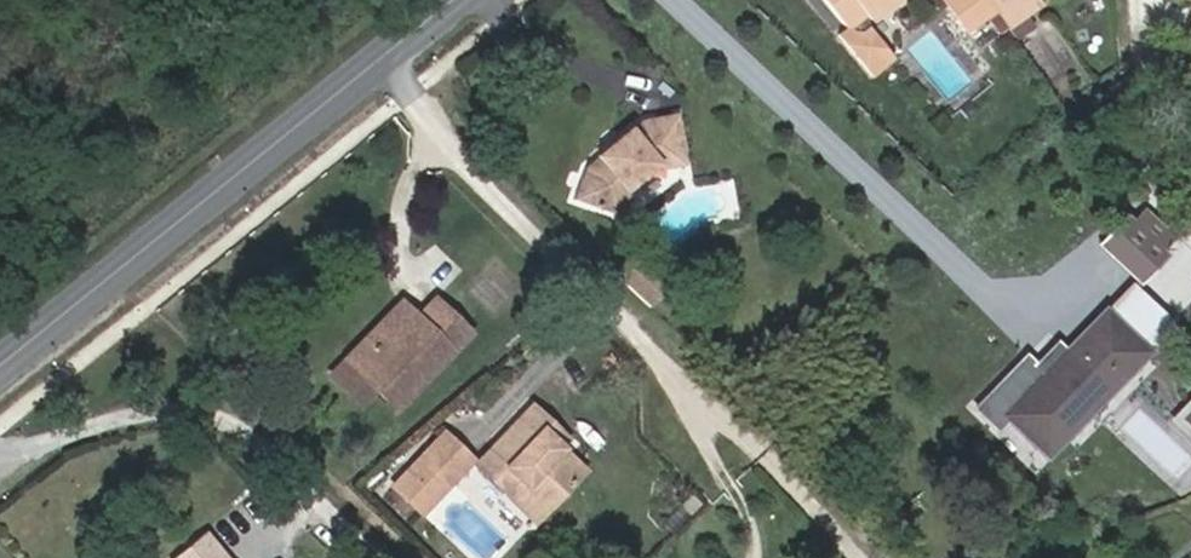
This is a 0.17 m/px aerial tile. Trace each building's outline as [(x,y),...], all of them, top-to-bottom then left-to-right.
[(894,0),(821,0),(844,28),(836,35),(871,78),(894,60),(867,26),(860,32),(852,31),(851,29),(865,18),(868,21),(894,0)] [(987,0),(941,0),(940,1),(965,35),(986,20),(996,13),(987,0)] [(996,13),(1015,0),(987,0),(996,13)] [(1038,5),(1034,0),(1015,0),(996,13),(1007,27),(1026,14),(1038,5)] [(1007,27),(996,13),(986,20),(998,36),(1007,29),(1007,27)] [(1036,29),(1026,14),(1007,27),(1007,29),(1017,42),(1036,29)] [(980,49),(996,38),(986,24),(970,36),(980,49)] [(910,100),(897,85),(888,91),(901,107),(910,100)] [(627,192),(659,166),(663,171),(686,166),(676,113),(642,120),(631,128),(630,127),(594,156),(595,158),(585,167),(572,200),(623,219),(631,198),(627,192)] [(1139,280),(1163,254),(1130,225),(1107,248),(1139,280)] [(670,289),(632,253),(614,274),(650,309),(670,289)] [(396,411),(470,334),(434,300),(416,318),(411,314),(376,351),(364,339),(343,360),(374,390),(396,411)] [(376,351),(411,314),(399,302),(364,339),(376,351)] [(774,335),(793,319),(786,311),(767,328),(774,335)] [(1047,455),(1145,354),(1105,316),(1069,352),(1067,352),(1043,376),(1026,359),(977,410),(997,429),(1008,418),(1047,455)] [(374,390),(343,360),(329,375),(359,404),(374,390)] [(1190,436),(1190,397),(1171,417),(1190,436)] [(585,471),(561,449),(551,439),(558,431),(531,405),(474,466),(508,498),(520,486),(546,511),(585,471)] [(569,442),(558,431),(551,439),(561,449),(569,442)] [(422,516),(472,462),(443,433),(391,487),(422,516)] [(546,511),(520,486),(508,498),(535,524),(546,511)] [(173,557),(225,557),(205,532),(173,557)]
